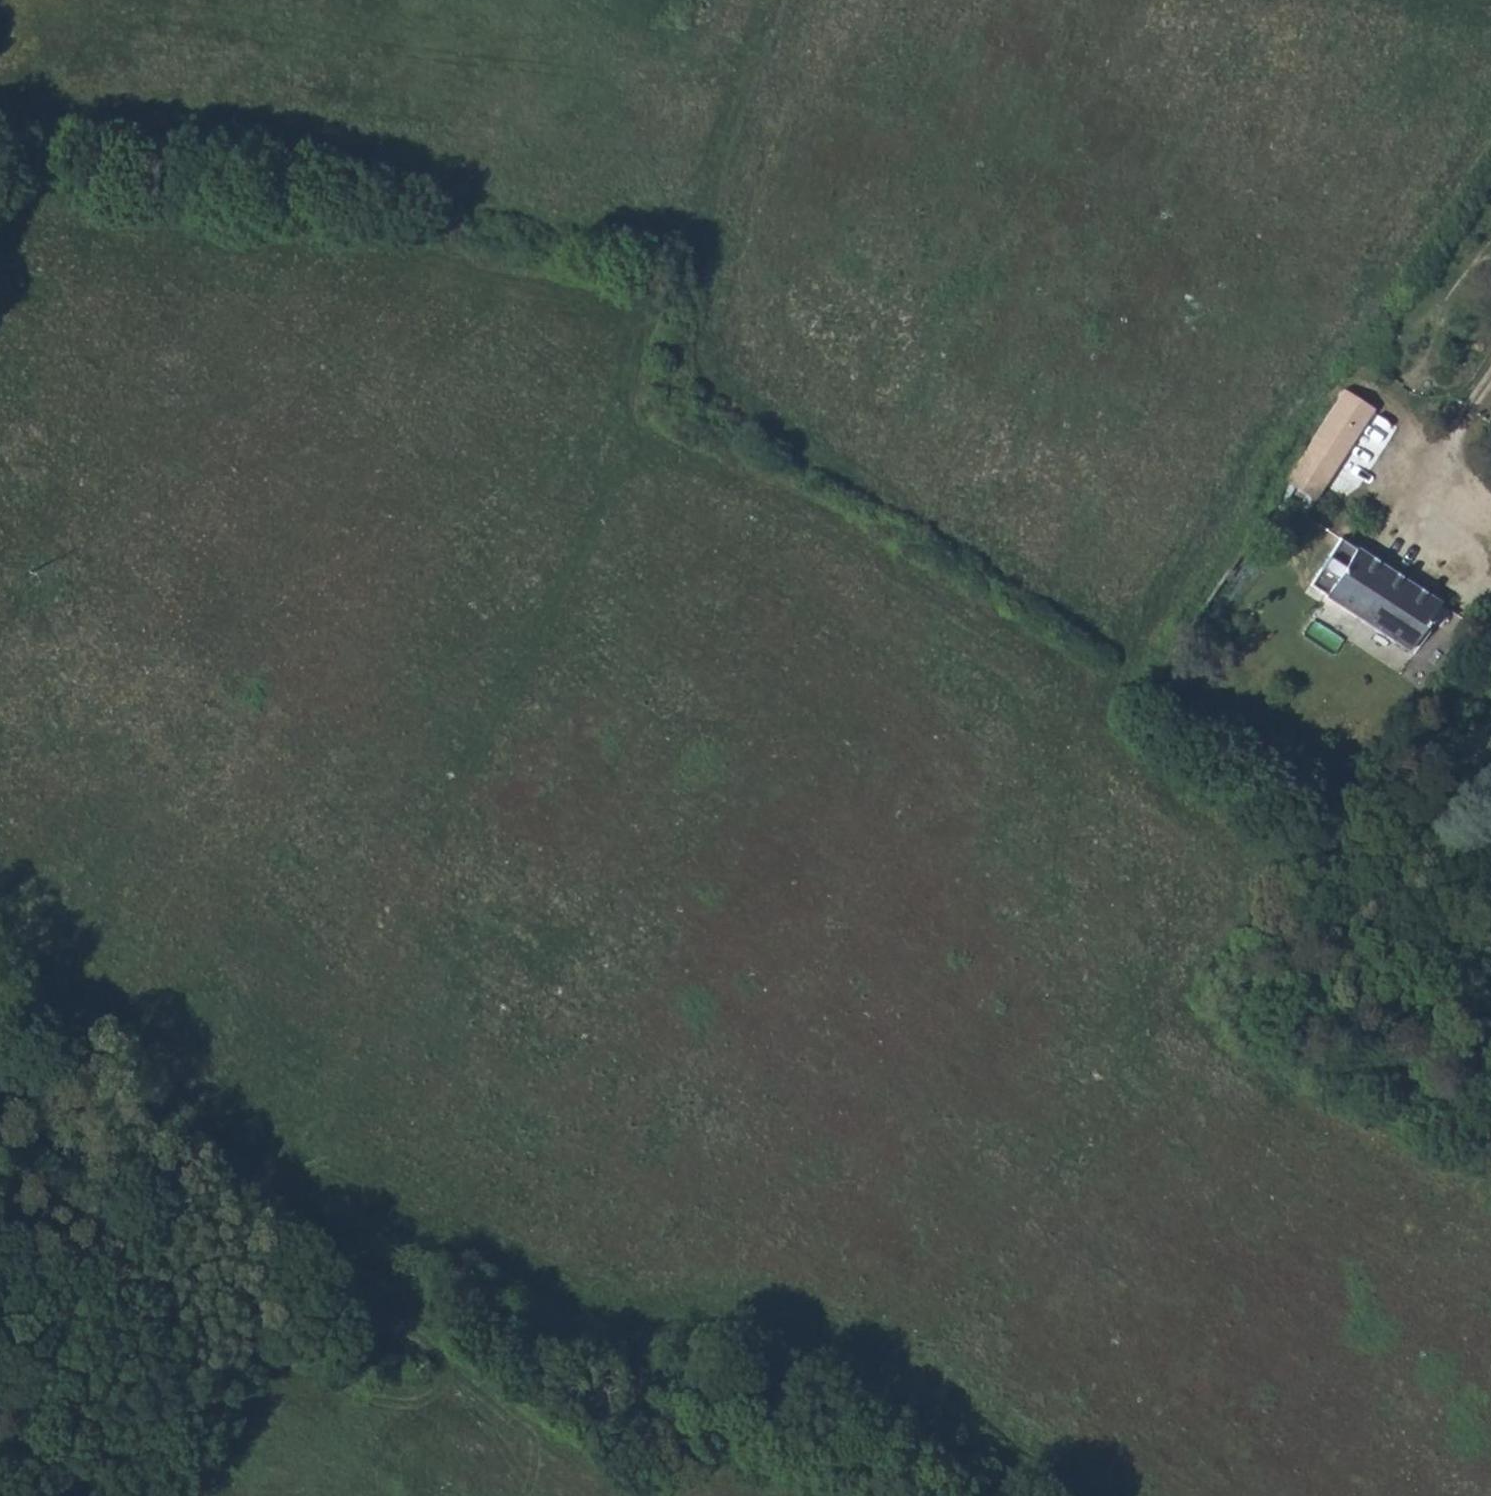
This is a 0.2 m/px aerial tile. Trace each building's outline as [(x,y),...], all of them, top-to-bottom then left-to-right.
[(1266,475),(1296,496),(1350,410),(1319,391),(1266,475)] [(1347,549),(1335,569),(1390,602),(1402,584),(1347,549)] [(1335,569),(1325,585),(1411,637),(1432,602),(1402,584),(1390,602),(1335,569)]
